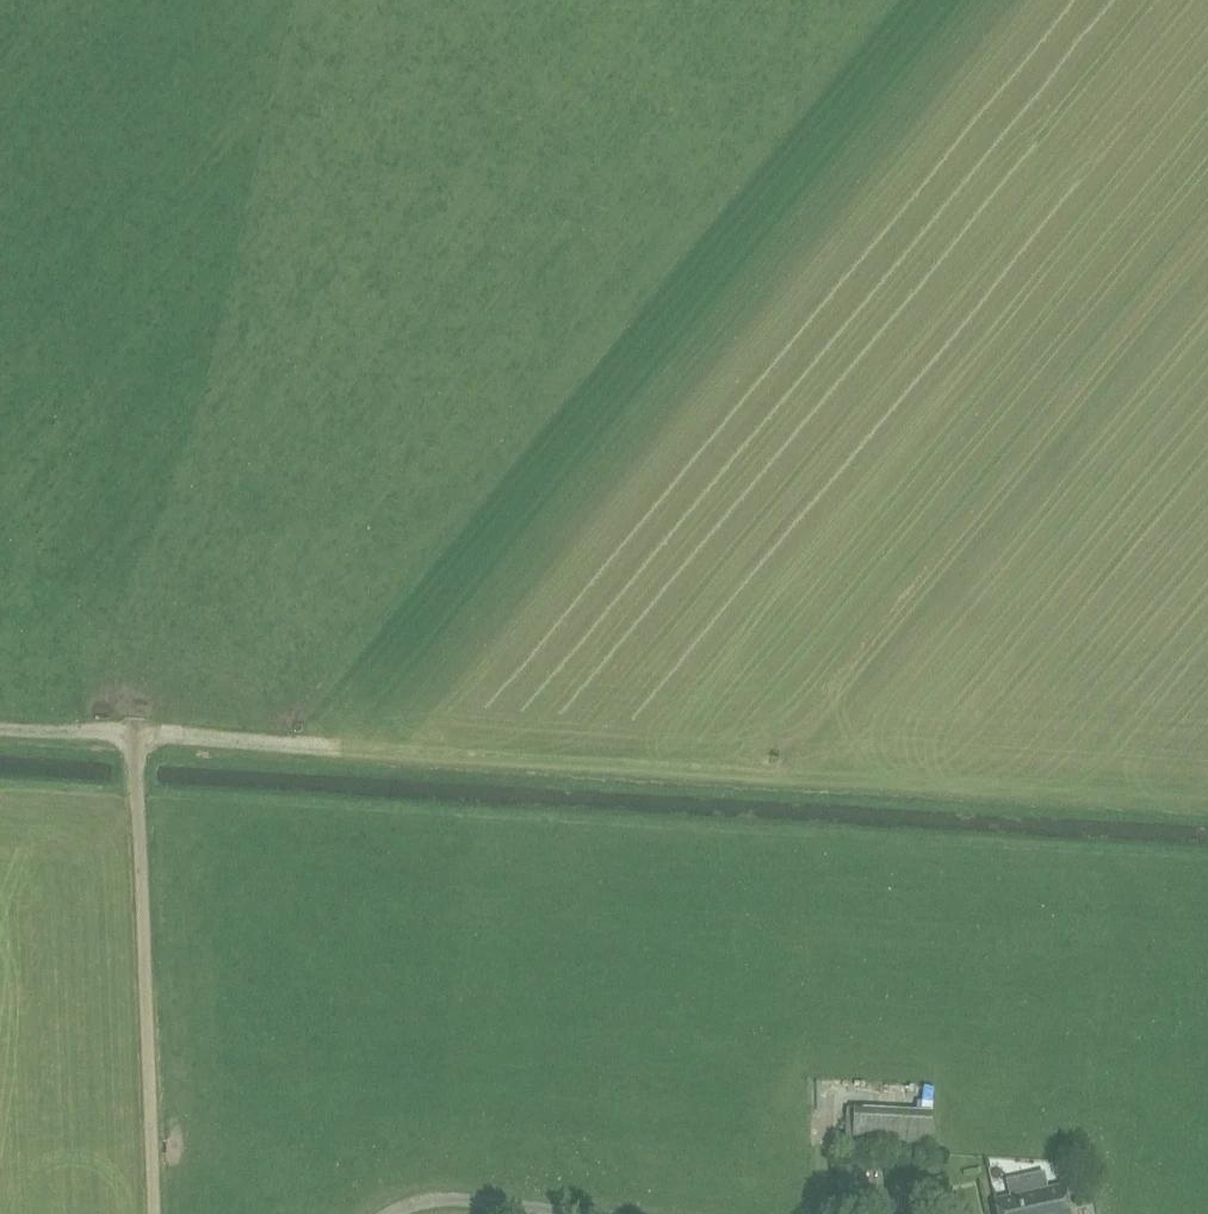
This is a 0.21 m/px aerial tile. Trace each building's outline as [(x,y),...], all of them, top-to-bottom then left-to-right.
[(853,1147),(931,1151),(933,1114),(855,1110),(847,1109),(845,1146),(853,1147)] [(1064,1188),(996,1203),(998,1213),(1069,1213),(1064,1188)]
